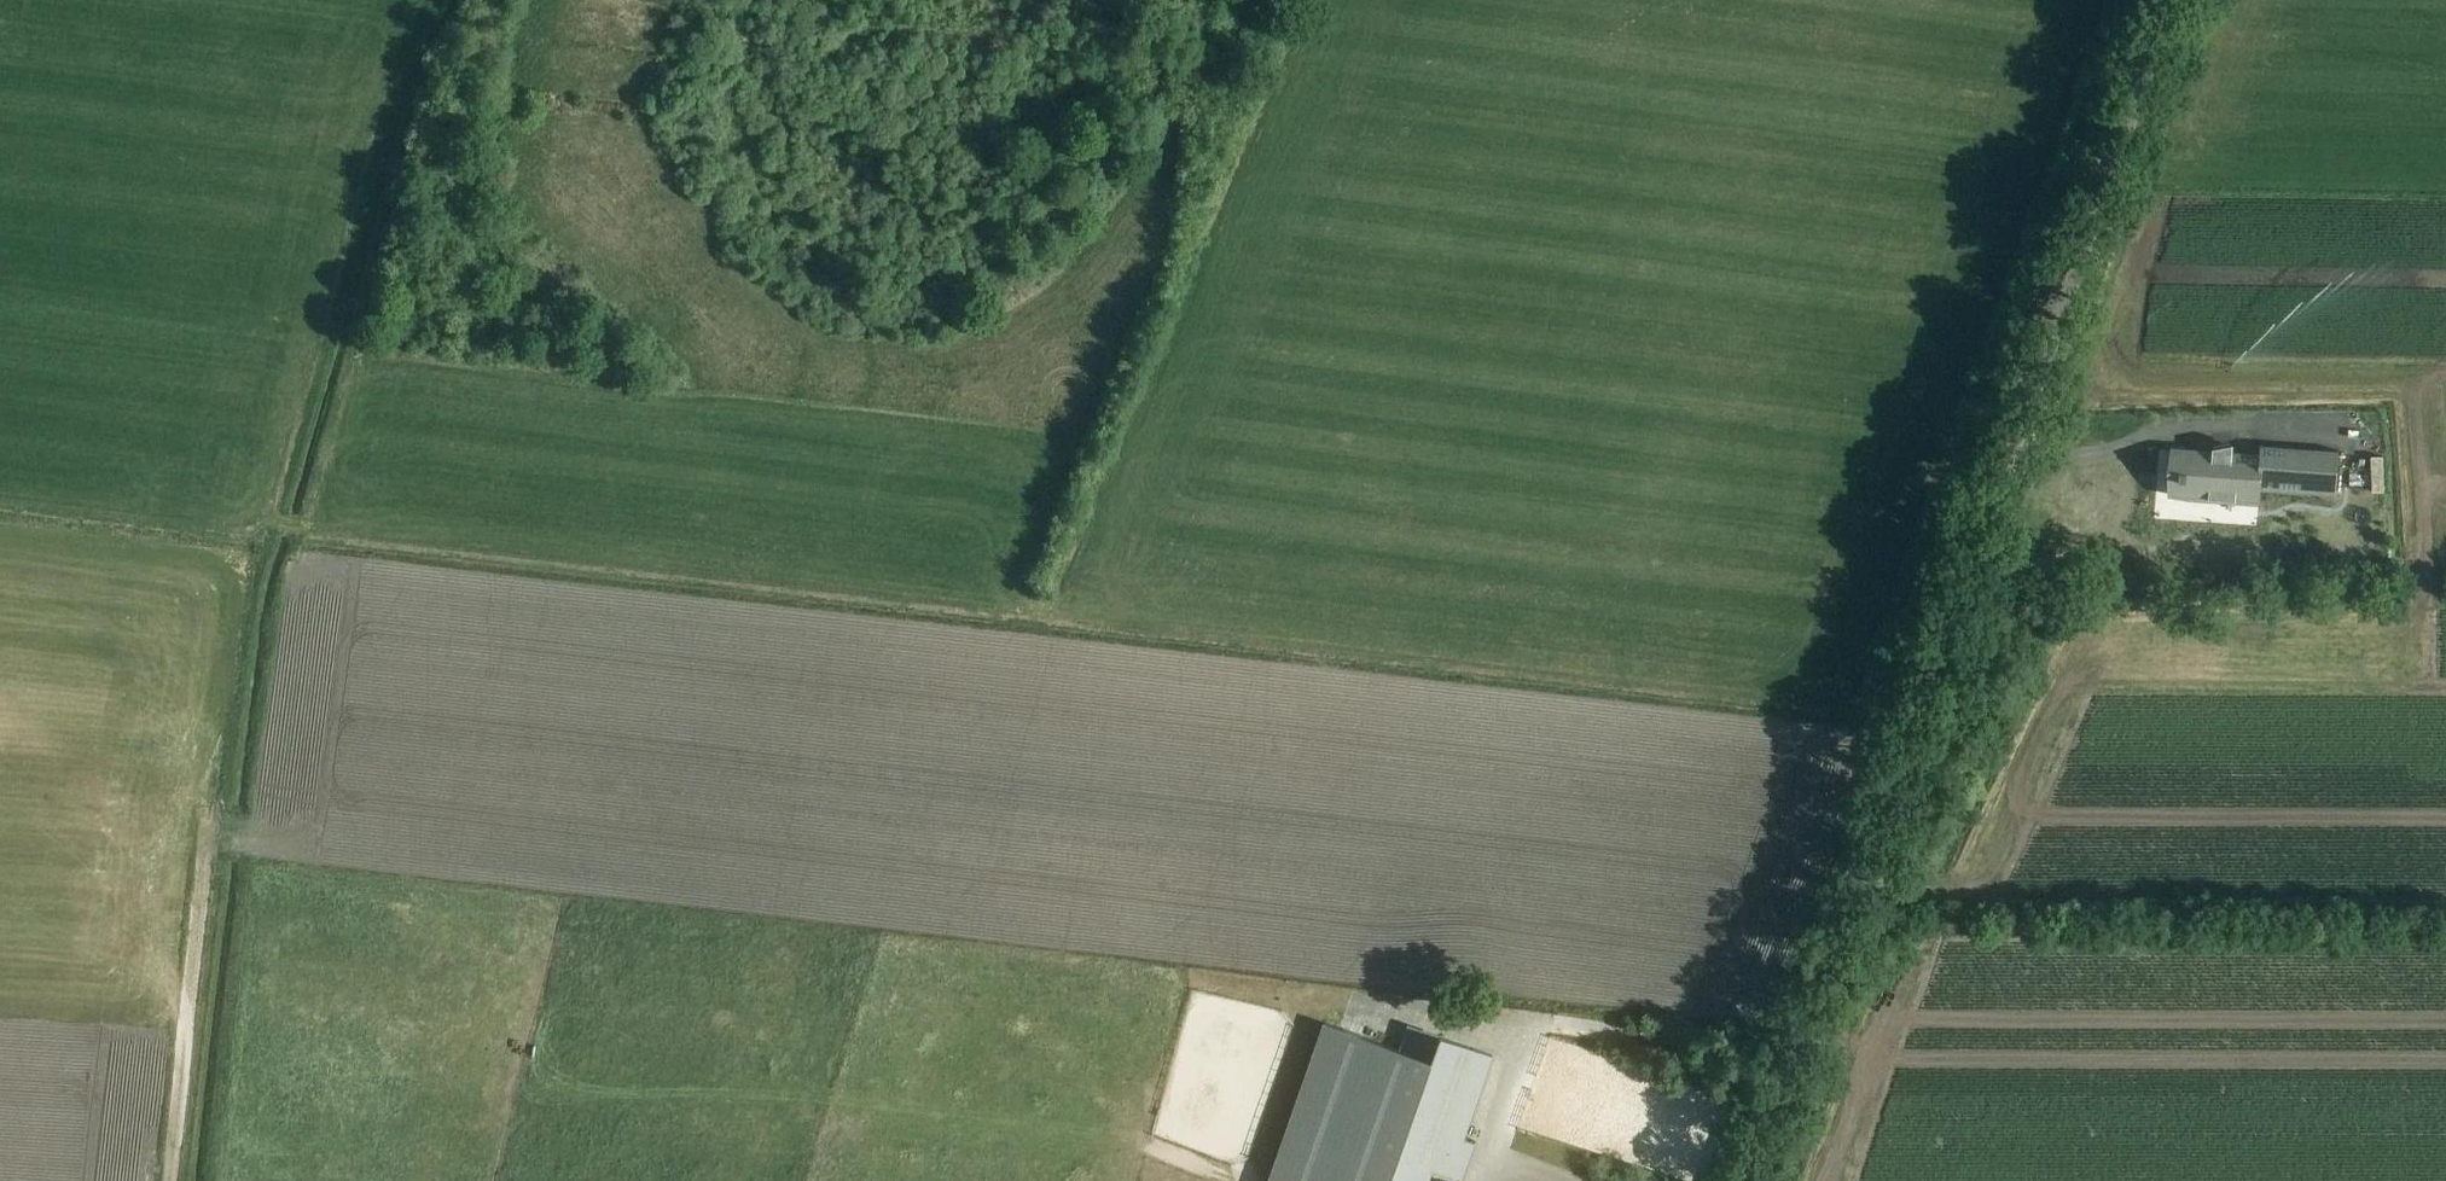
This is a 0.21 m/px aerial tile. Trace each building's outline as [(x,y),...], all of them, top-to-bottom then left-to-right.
[(2183,449),(2180,494),(2257,498),(2257,488),(2334,493),(2337,453),(2261,447),(2260,455),(2232,454),(2232,443),(2212,447),(2212,452),(2183,449)] [(1269,1180),(1389,1180),(1398,1157),(1460,1180),(1472,1145),(1462,1142),(1492,1056),(1440,1037),(1432,1060),(1326,1022),(1269,1180)]
